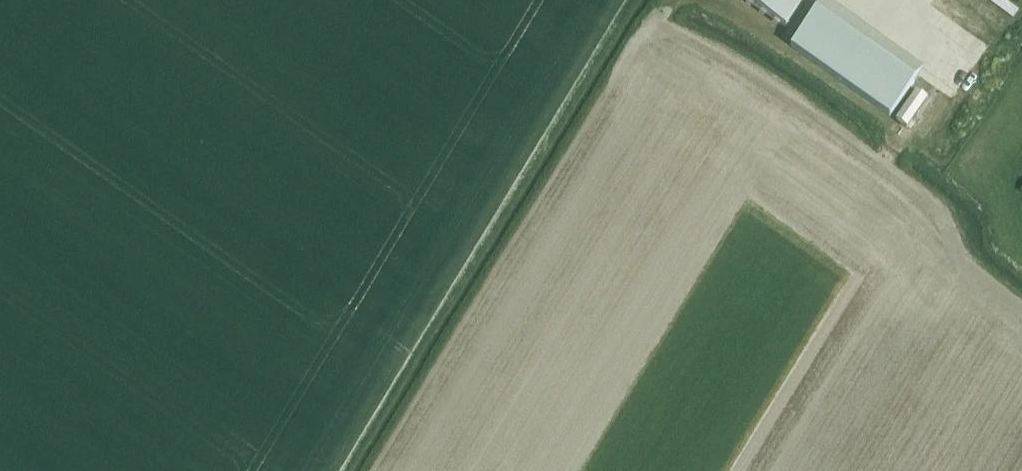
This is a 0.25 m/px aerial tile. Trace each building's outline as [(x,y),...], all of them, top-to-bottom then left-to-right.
[(794,25),(809,0),(753,0),(794,25)] [(928,65),(829,0),(825,0),(794,46),(897,114),(928,65)]
